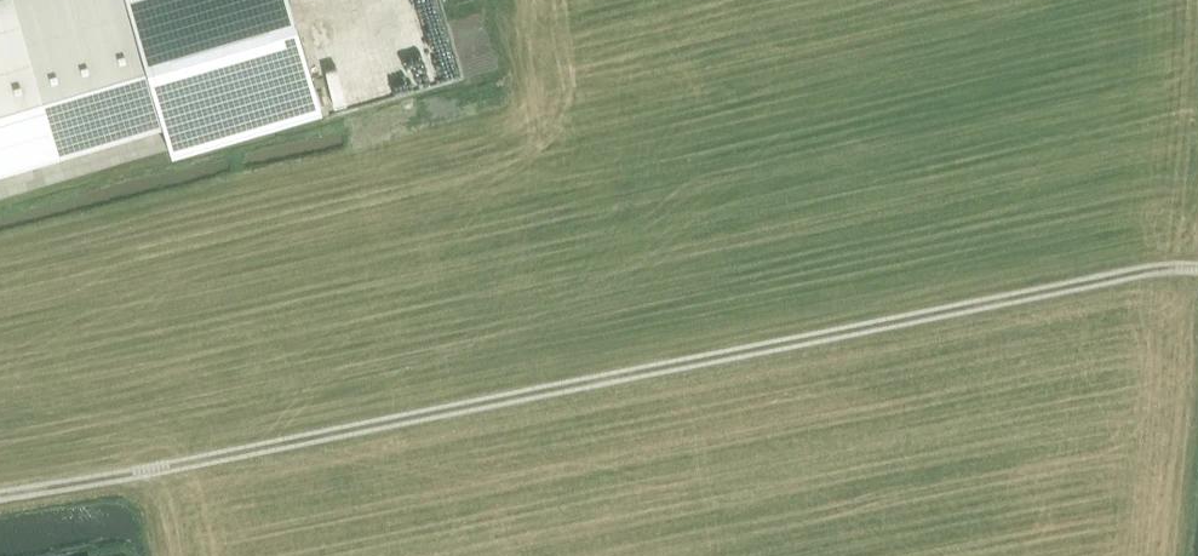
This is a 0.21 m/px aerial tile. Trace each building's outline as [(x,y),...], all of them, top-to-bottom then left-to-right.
[(164,126),(130,11),(127,0),(0,0),(0,173),(164,126)] [(130,11),(164,126),(171,155),(321,111),(289,0),(127,0),(131,11),(130,11)]
